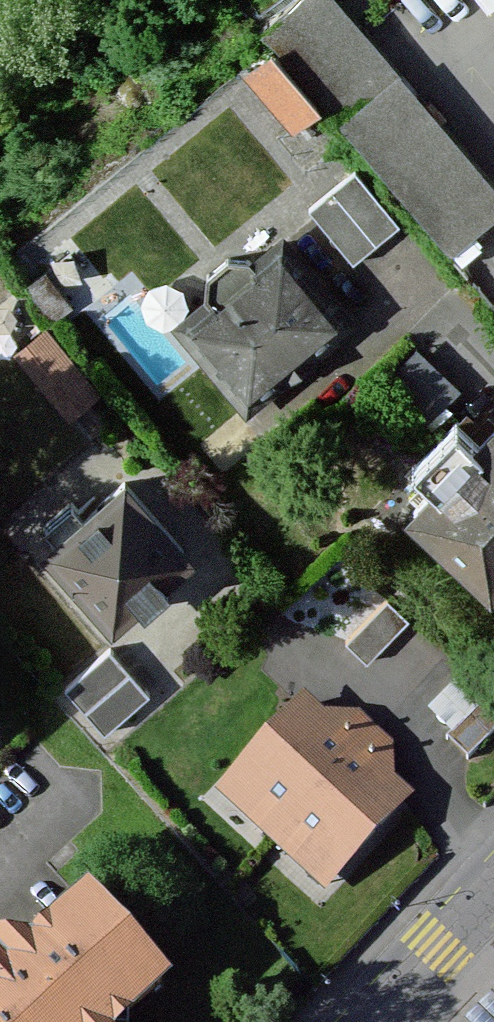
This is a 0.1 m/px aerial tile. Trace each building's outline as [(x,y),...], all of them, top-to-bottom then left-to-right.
[(329,0),(286,0),(257,25),(459,256),(493,226),(493,187),(364,40),(329,0)] [(358,171),(313,208),(356,260),(401,223),(358,171)] [(213,313),(186,332),(244,406),(342,323),(281,256),(256,277),(251,269),(230,265),(206,281),(204,302),(213,313)] [(101,396),(46,330),(12,358),(67,424),(101,396)] [(391,493),(487,579),(493,571),(493,395),(486,388),(391,493)] [(124,483),(44,554),(119,637),(199,566),(124,483)] [(407,625),(384,601),(346,638),(369,662),(407,625)] [(108,652),(65,689),(103,733),(146,696),(108,652)] [(218,787),(271,835),(355,744),(302,696),(218,787)] [(483,700),(448,734),(469,756),(493,733),(493,711),(483,700)] [(165,985),(81,901),(0,981),(0,1021),(127,1021),(165,985)]
